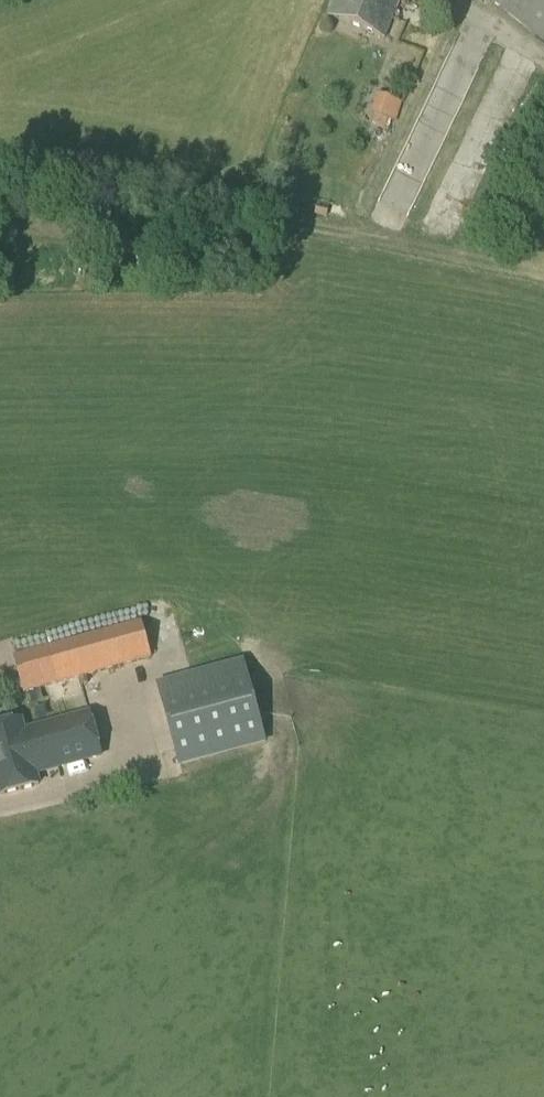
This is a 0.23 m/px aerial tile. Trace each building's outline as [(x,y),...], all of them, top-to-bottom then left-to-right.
[(327,16),(385,39),(400,0),(334,0),(327,16)] [(543,44),(543,0),(490,0),(543,44)] [(404,123),(412,101),(397,95),(388,116),(404,123)] [(46,687),(151,658),(141,622),(14,657),(24,693),(32,722),(54,716),(46,687)] [(249,679),(161,703),(178,768),(267,745),(249,679)] [(89,712),(23,729),(21,723),(0,729),(0,792),(0,794),(38,784),(35,772),(100,755),(89,712)]
